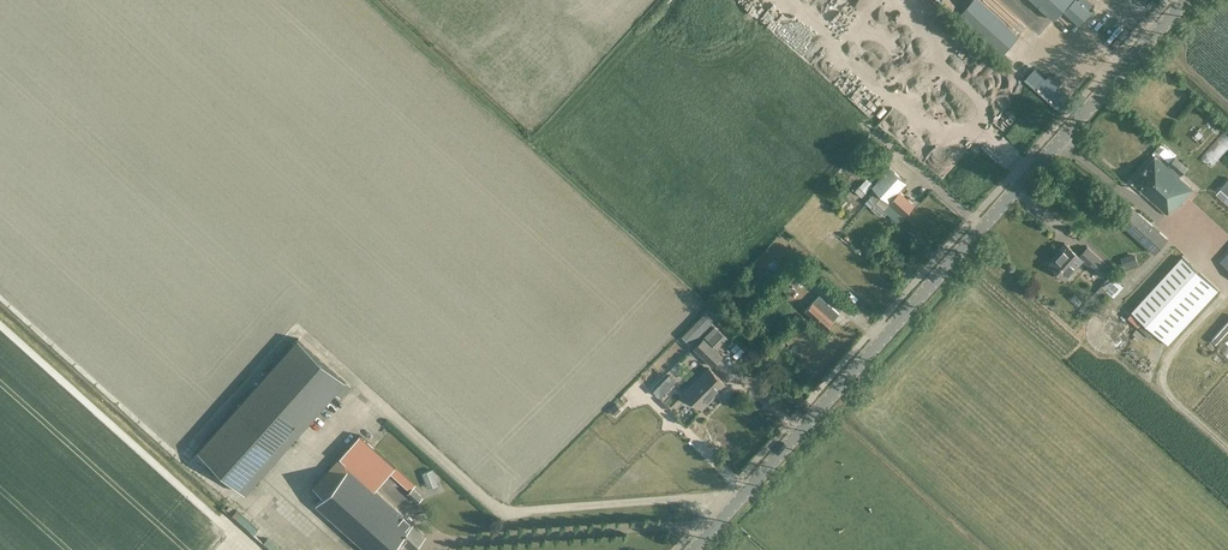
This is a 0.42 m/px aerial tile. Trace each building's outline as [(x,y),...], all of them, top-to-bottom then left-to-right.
[(1019,35),(981,0),(970,0),(958,13),(1002,54),(1019,35)] [(1053,19),(1063,9),(1064,10),(1080,24),(1091,11),(1079,0),(1033,0),(1053,19)] [(1227,149),(1227,146),(1219,138),(1203,156),(1214,165),(1227,149)] [(1175,155),(1165,146),(1159,152),(1169,161),(1175,155)] [(1192,189),(1178,177),(1181,174),(1182,175),(1187,170),(1176,160),(1169,168),(1156,156),(1132,182),(1166,213),(1173,206),(1175,208),(1192,189)] [(906,182),(890,167),(872,186),(877,191),(888,201),(892,197),(906,182)] [(862,197),(874,183),(867,177),(855,191),(862,197)] [(1216,194),(1227,204),(1227,180),(1216,194)] [(900,191),(893,198),(892,197),(888,201),(877,191),(876,192),(873,194),(872,193),(864,202),(870,207),(876,200),(898,220),(903,215),(904,215),(914,204),(900,191)] [(1136,208),(1121,224),(1154,253),(1168,238),(1136,208)] [(824,234),(827,230),(821,225),(818,230),(824,234)] [(837,236),(828,230),(821,239),(833,248),(841,238),(837,235),(837,236)] [(1068,273),(1082,258),(1064,241),(1057,250),(1058,251),(1048,262),(1056,270),(1060,266),(1068,273)] [(1087,246),(1079,255),(1084,259),(1083,260),(1101,276),(1110,266),(1087,246)] [(1217,263),(1225,270),(1227,268),(1227,270),(1227,250),(1217,263)] [(1138,263),(1135,253),(1121,258),(1124,267),(1138,263)] [(1167,344),(1217,289),(1182,257),(1132,312),(1167,344)] [(808,264),(803,268),(813,276),(813,277),(817,272),(808,264)] [(813,276),(803,268),(801,266),(796,273),(807,283),(813,276)] [(751,276),(755,271),(751,267),(746,271),(751,276)] [(1124,286),(1111,274),(1080,309),(1085,314),(1106,291),(1113,297),(1124,286)] [(834,321),(840,314),(820,295),(805,311),(826,331),(835,322),(834,321)] [(1082,302),(1074,295),(1070,299),(1078,306),(1082,302)] [(695,325),(683,336),(688,341),(700,329),(695,325)] [(727,338),(719,329),(709,340),(717,348),(727,338)] [(247,492),(335,393),(341,397),(352,385),(346,380),(298,337),(198,449),(247,492)] [(1211,348),(1216,341),(1212,338),(1206,345),(1211,348)] [(713,365),(722,356),(710,343),(700,353),(713,365)] [(702,407),(726,383),(710,367),(686,390),(702,407)] [(660,397),(676,381),(669,374),(653,390),(660,397)] [(376,489),(391,471),(412,489),(413,488),(416,484),(396,466),(360,434),(339,457),(312,487),(323,496),(315,505),(366,549),(389,549),(400,538),(411,548),(425,533),(376,489)] [(431,482),(439,479),(435,471),(428,475),(431,482)] [(422,497),(413,488),(412,489),(409,492),(419,501),(422,497)]
